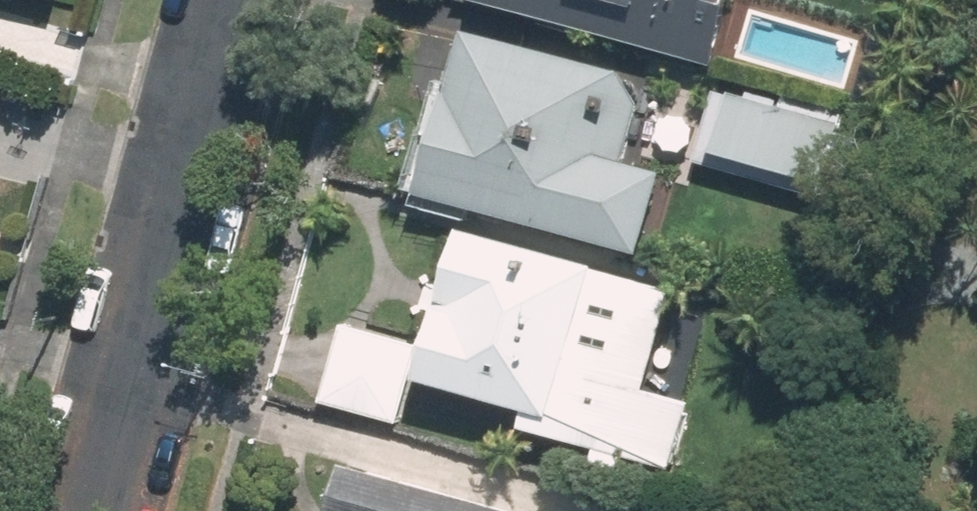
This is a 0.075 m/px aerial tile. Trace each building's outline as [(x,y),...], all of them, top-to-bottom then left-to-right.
[(706,58),(726,64),(744,1),(742,0),(503,0),(706,58)] [(672,167),(630,156),(653,71),(477,23),(431,190),(608,238),(650,249),(672,167)] [(721,148),(832,178),(848,119),(738,88),(721,148)] [(478,224),(435,373),(537,402),(530,423),(680,466),(686,445),(700,398),(653,384),(680,291),(605,270),(607,262),(478,224)] [(349,321),(326,398),(403,420),(425,343),(349,321)] [(357,458),(342,510),(543,510),(357,458)]
